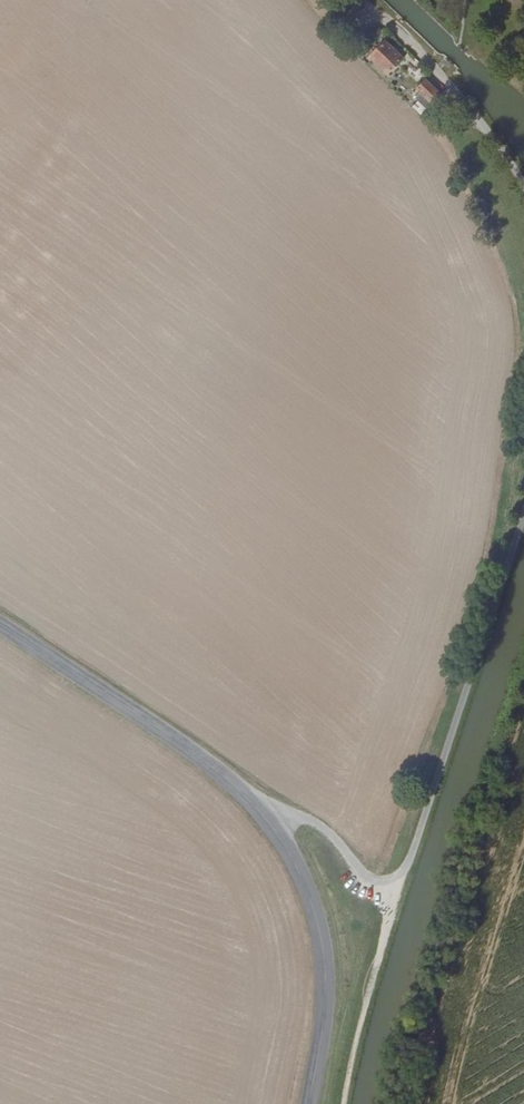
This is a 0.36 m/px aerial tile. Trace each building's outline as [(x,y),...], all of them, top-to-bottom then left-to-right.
[(372,27),(350,4),(339,16),(362,39),(372,27)] [(382,33),(366,50),(383,68),(400,51),(382,33)] [(429,98),(437,90),(422,75),(414,84),(429,98)]
